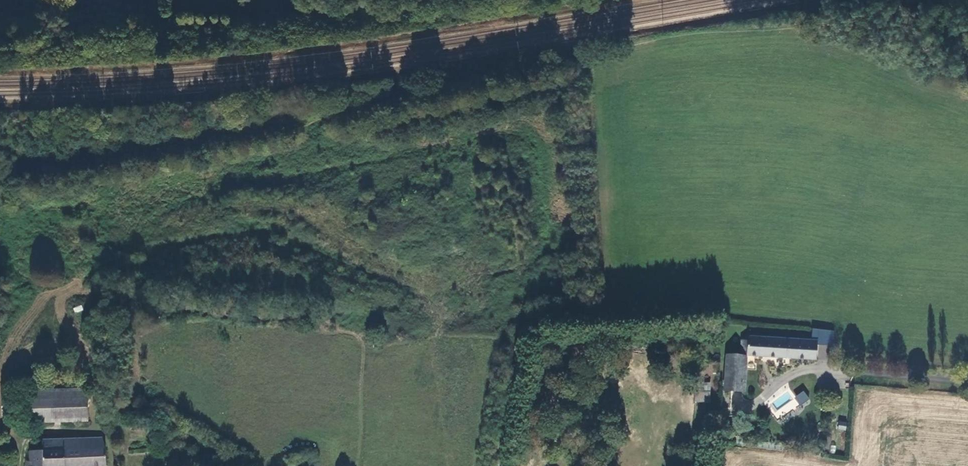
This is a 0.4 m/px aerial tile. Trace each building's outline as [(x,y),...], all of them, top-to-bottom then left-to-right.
[(817,358),(819,340),(747,333),(747,338),(742,337),(741,352),(817,358)] [(737,356),(727,355),(725,391),(744,392),(745,374),(736,373),(737,356)] [(736,373),(745,374),(747,357),(737,356),(736,373)] [(88,421),(87,388),(27,390),(29,423),(88,421)] [(803,390),(794,397),(800,405),(809,398),(803,390)] [(697,401),(707,401),(707,392),(697,392),(697,401)] [(837,429),(845,431),(847,423),(839,422),(837,429)] [(106,452),(106,439),(86,440),(86,452),(106,452)] [(31,453),(31,465),(105,465),(106,452),(86,452),(86,440),(43,442),(44,453),(31,453)]
